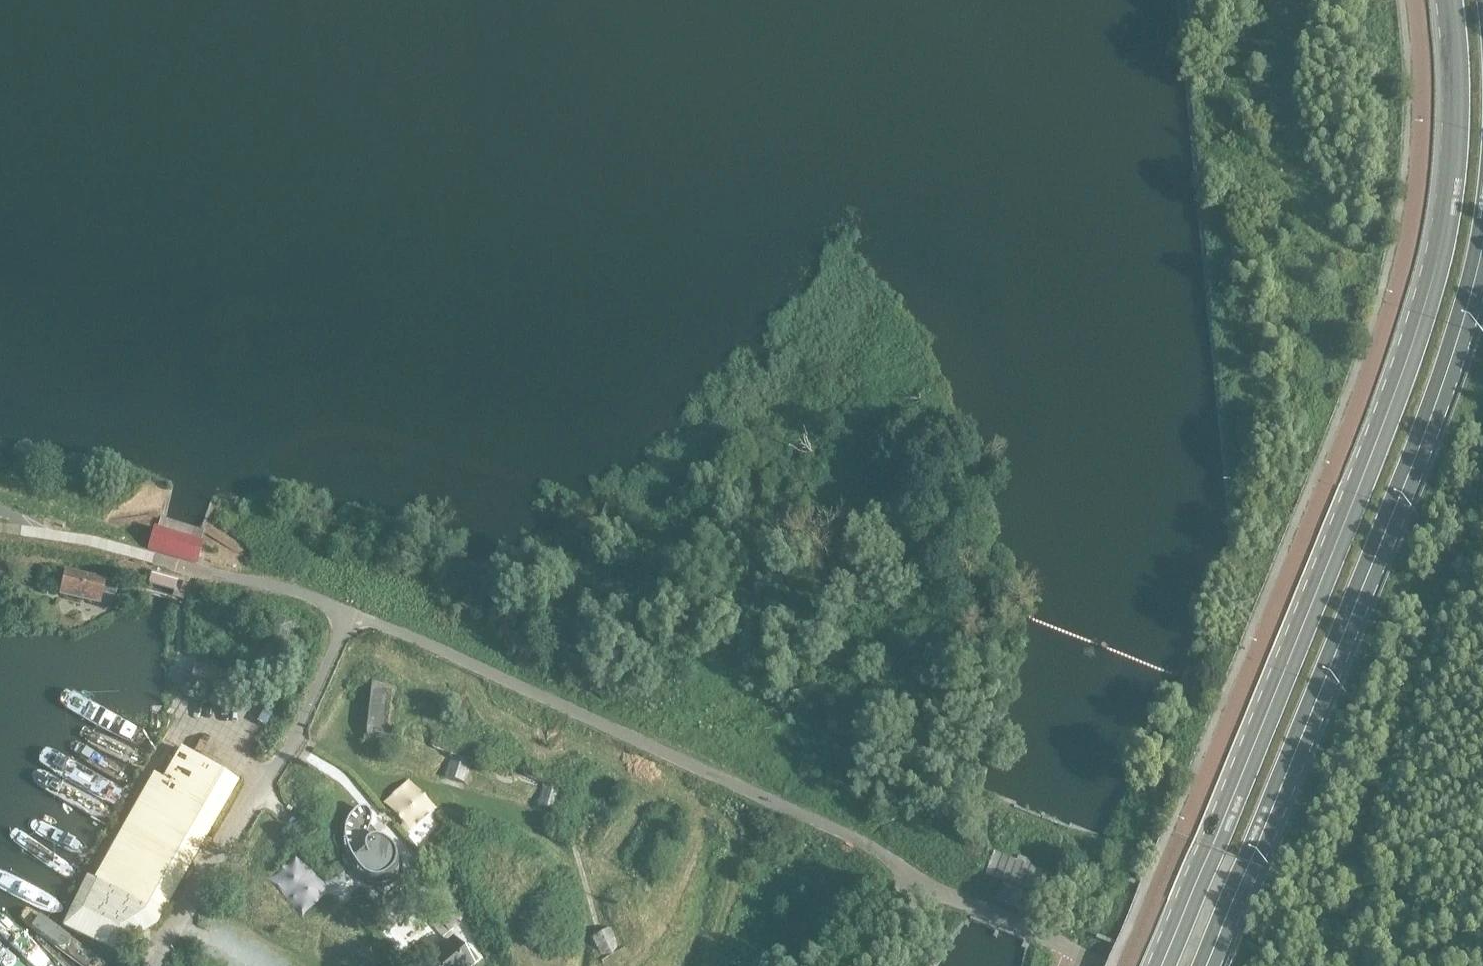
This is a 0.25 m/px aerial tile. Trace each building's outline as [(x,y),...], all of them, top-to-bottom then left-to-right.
[(202,530),(160,518),(157,530),(198,542),(202,530)] [(147,550),(195,565),(202,544),(198,542),(157,530),(153,529),(147,550)] [(115,596),(118,582),(65,570),(60,594),(99,603),(101,593),(115,596)] [(148,584),(174,592),(178,578),(151,570),(148,584)] [(250,670),(286,677),(299,616),(263,608),(250,670)] [(224,658),(203,653),(200,665),(220,671),(224,658)] [(195,664),(189,686),(233,698),(239,676),(220,671),(200,665),(195,664)] [(392,691),(378,689),(378,681),(371,681),(371,687),(371,689),(367,728),(367,732),(367,736),(368,740),(370,743),(371,744),(372,745),(378,742),(377,741),(375,738),(374,736),(374,733),(374,731),(374,729),(388,731),(392,691)] [(388,682),(378,681),(378,689),(392,691),(388,731),(374,729),(374,731),(374,733),(374,736),(375,738),(387,739),(390,738),(393,736),(395,733),(395,730),(398,692),(398,689),(396,686),(393,683),(388,682)] [(615,799),(614,800),(608,819),(613,820),(620,797),(620,793),(620,789),(619,786),(617,783),(614,779),(612,778),(610,776),(606,775),(602,774),(597,775),(593,776),(589,779),(586,782),(584,786),(583,788),(582,789),(581,789),(580,790),(529,773),(528,773),(527,771),(527,769),(528,765),(527,761),(527,758),(525,754),(523,752),(521,750),(517,748),(514,747),(509,747),(505,747),(501,748),(497,751),(495,754),(493,758),(492,759),(491,760),(490,761),(489,761),(488,760),(438,745),(436,744),(436,743),(436,742),(436,740),(436,735),(436,732),(434,729),(433,726),(431,723),(428,721),(425,719),(422,718),(417,718),(413,718),(408,720),(405,722),(402,724),(400,728),(399,731),(396,741),(401,742),(403,732),(405,728),(406,727),(409,724),(413,723),(417,722),(421,723),(425,725),(428,727),(430,731),(431,734),(431,738),(431,741),(431,742),(431,745),(432,747),(434,748),(451,754),(450,758),(446,771),(443,778),(463,784),(466,785),(466,784),(468,779),(472,765),(474,761),(486,765),(489,765),(492,765),(495,764),(496,760),(497,757),(498,755),(502,752),(506,751),(509,750),(513,751),(517,752),(521,755),(523,758),(524,762),(524,766),(523,771),(524,774),(526,776),(528,777),(543,782),(542,786),(538,800),(536,804),(535,807),(553,813),(556,814),(557,811),(559,806),(560,803),(563,792),(564,789),(578,793),(581,794),(583,794),(584,793),(586,792),(587,790),(588,787),(590,784),(593,781),(597,779),(601,779),(605,779),(609,781),(612,784),(614,787),(615,791),(615,795),(615,799)] [(60,926),(111,950),(156,924),(195,855),(237,782),(208,766),(201,762),(182,751),(163,785),(152,778),(94,881),(84,877),(60,926)] [(434,814),(418,808),(408,833),(424,839),(427,833),(430,835),(435,822),(432,820),(434,814)] [(377,836),(368,826),(369,824),(369,821),(369,818),(369,814),(368,812),(366,810),(365,809),(363,809),(360,809),(357,810),(355,811),(352,815),(348,819),(346,822),(344,826),(343,830),(342,834),(342,838),(342,842),(342,846),(343,850),(344,856),(347,863),(351,869),(353,872),(354,874),(359,879),(365,884),(368,886),(373,888),(384,900),(412,877),(402,865),(402,863),(401,859),(398,852),(397,849),(394,845),(391,842),(388,840),(384,838),(380,837),(377,836)] [(995,899),(1019,908),(1025,891),(1043,898),(1052,875),(1029,866),(1031,861),(1018,856),(1016,861),(993,852),(984,875),(1002,881),(995,899)] [(625,947),(621,941),(611,924),(600,931),(588,939),(601,961),(594,965),(604,965),(642,943),(639,938),(625,947)] [(419,965),(476,965),(480,963),(470,950),(464,954),(452,939),(419,965)] [(209,950),(197,943),(191,954),(203,961),(209,950)]
